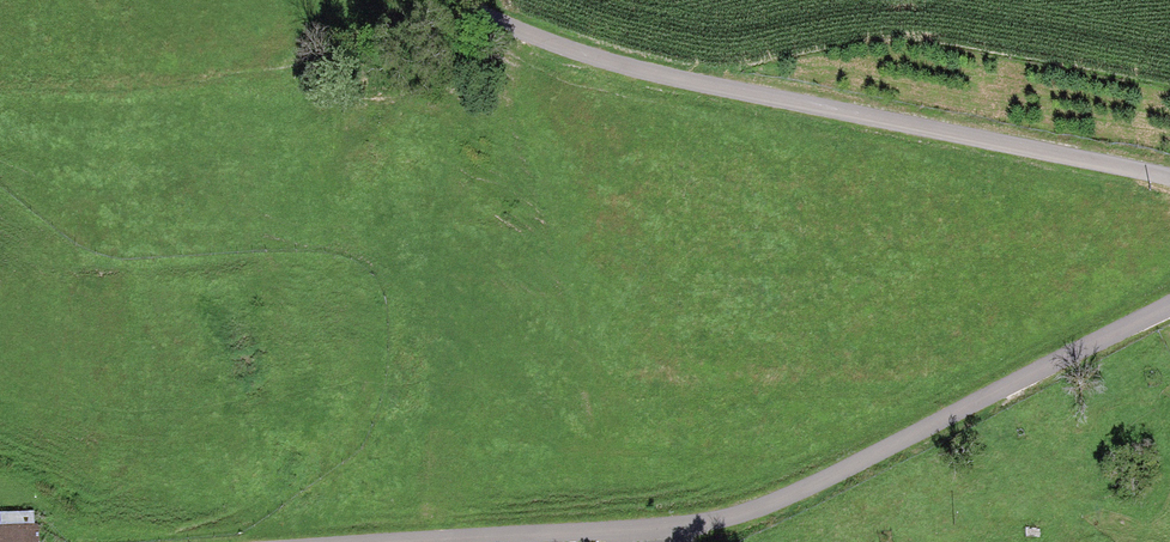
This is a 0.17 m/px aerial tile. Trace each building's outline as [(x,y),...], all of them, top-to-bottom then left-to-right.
[(0,511),(0,541),(42,541),(41,510),(0,511)]
